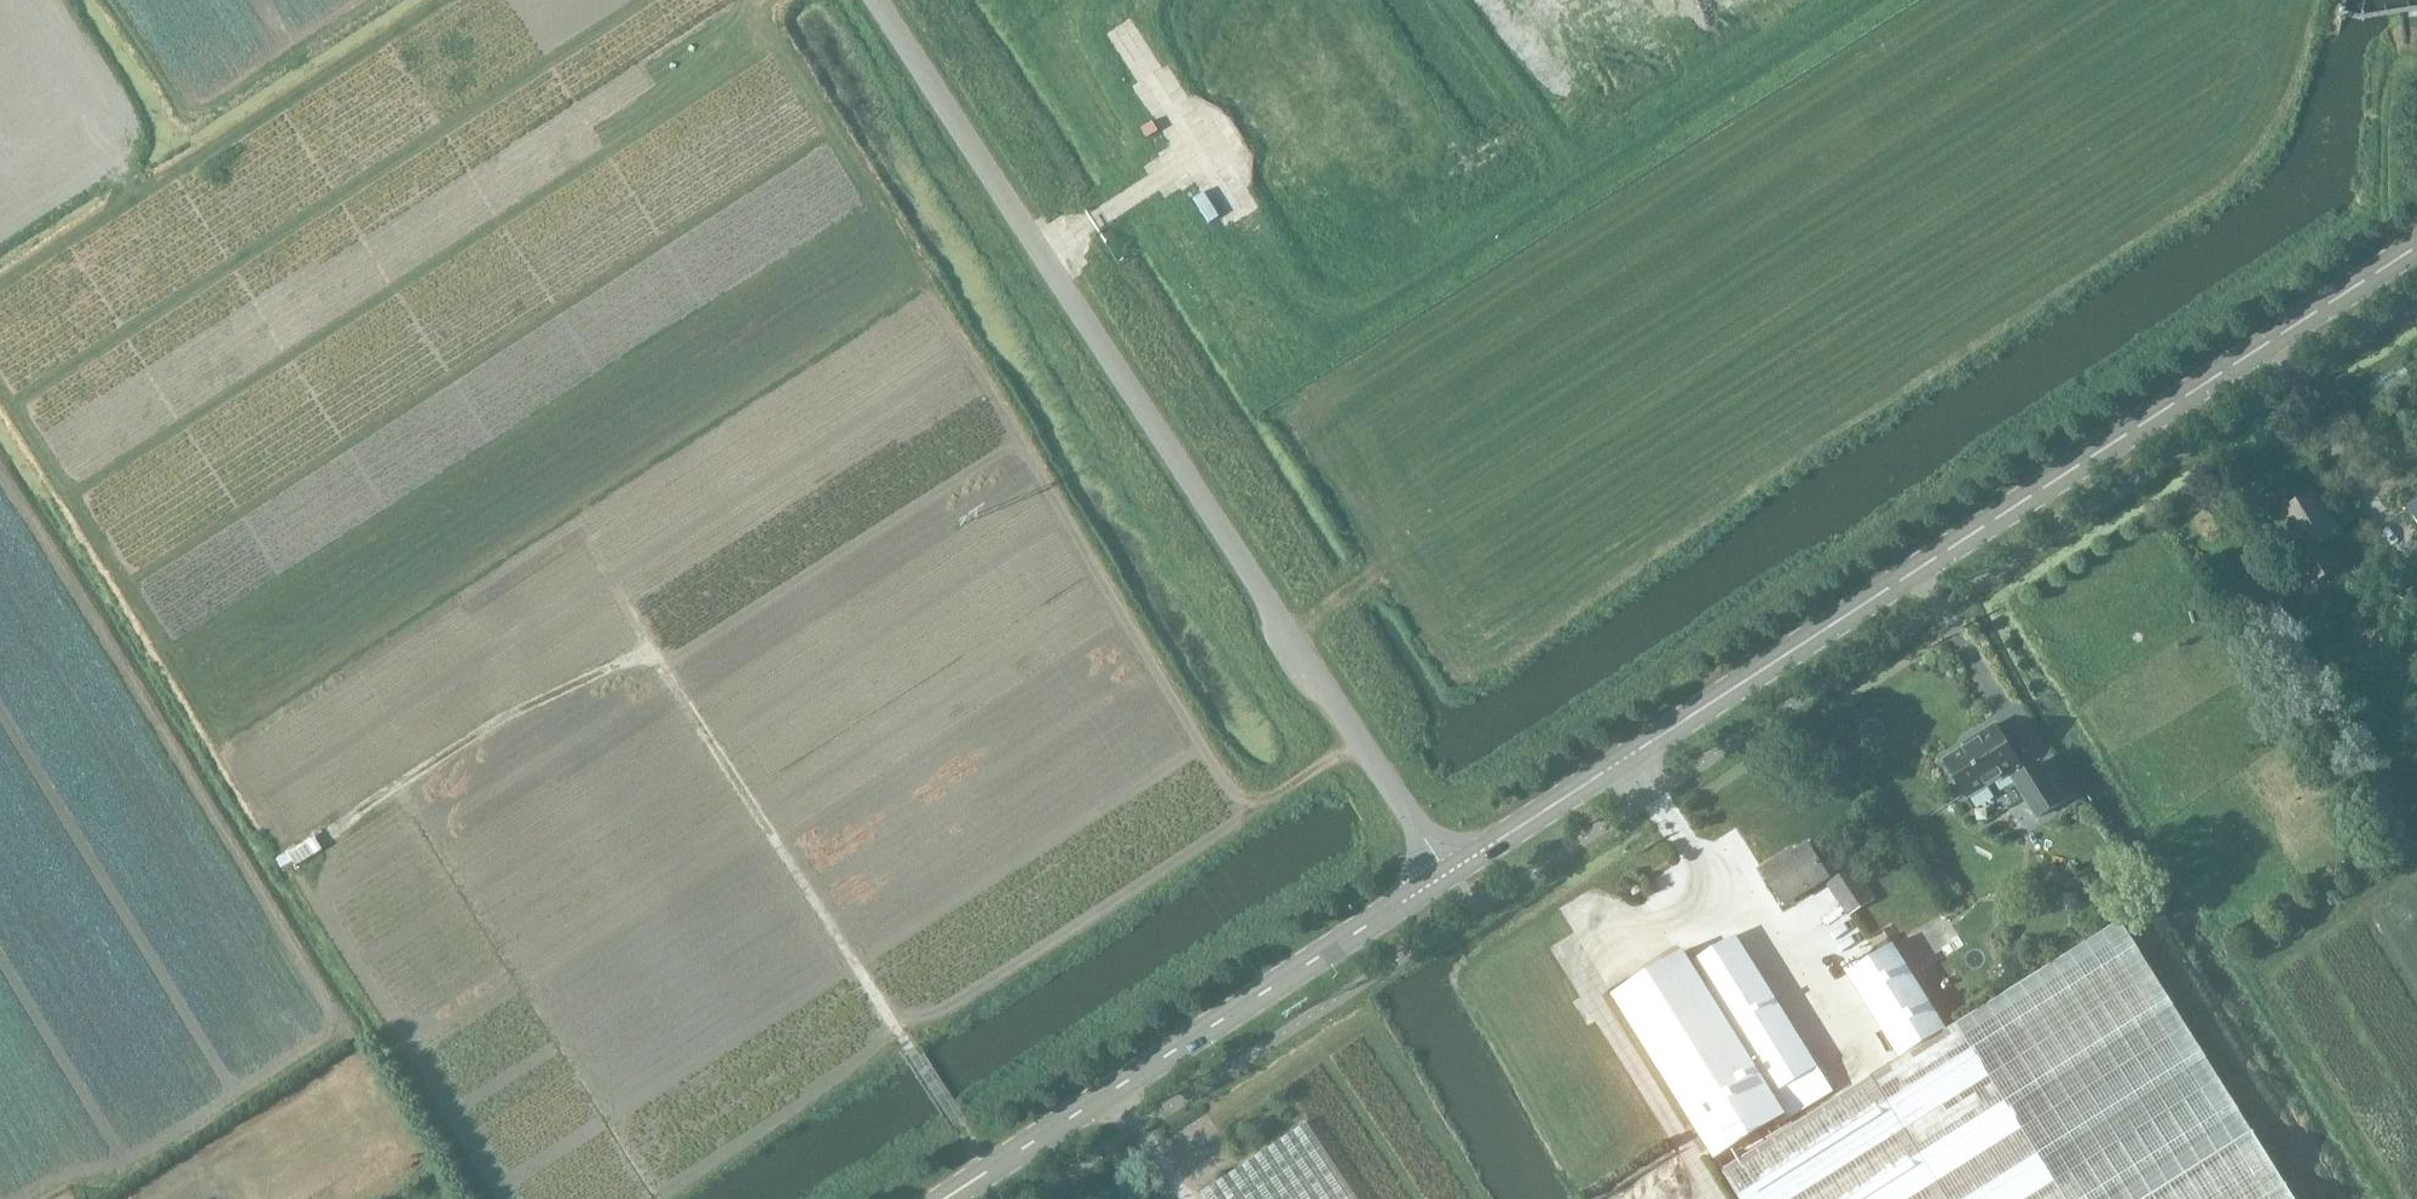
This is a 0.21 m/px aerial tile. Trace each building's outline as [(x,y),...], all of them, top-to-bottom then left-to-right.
[(2340,568),(2325,543),(2338,535),(2323,511),(2325,510),(2314,492),(2282,512),(2304,549),(2293,557),(2310,587),(2340,568)] [(2407,507),(2416,522),(2416,501),(2407,507)] [(1995,724),(1973,738),(1975,741),(1944,760),(1967,798),(2009,771),(2014,778),(2038,817),(2064,801),(2039,762),(2024,772),(2022,767),(1995,724)] [(1785,904),(1828,877),(1808,845),(1783,861),(1782,858),(1763,869),(1785,904)] [(1853,867),(1830,881),(1851,914),(1873,900),(1853,867)] [(1722,1169),(1740,1198),(2294,1198),(2252,1132),(2158,980),(2121,920),(1947,1029),(1946,1027),(1941,1030),(1899,1057),(1900,1058),(1722,1169)] [(1691,963),(1773,1093),(1817,1065),(1736,935),(1691,963)] [(1893,945),(1847,974),(1899,1057),(1941,1030),(1946,1027),(1902,958),(1893,945)] [(1773,1093),(1691,963),(1682,950),(1612,995),(1716,1160),(1787,1115),(1773,1093)] [(1240,1163),(1201,1189),(1207,1198),(1355,1198),(1305,1122),(1240,1163)]
